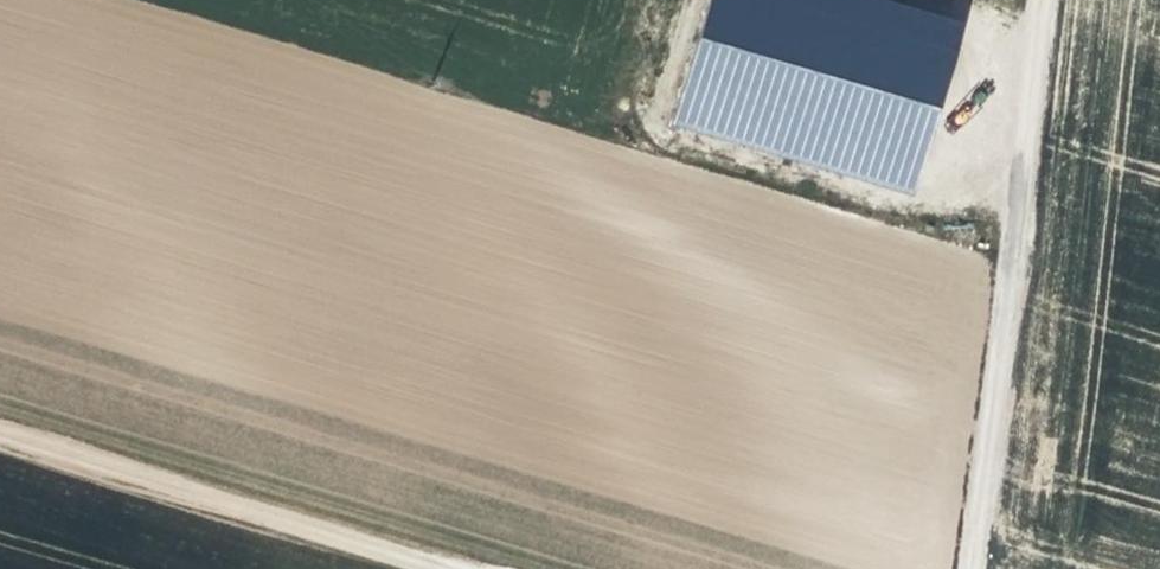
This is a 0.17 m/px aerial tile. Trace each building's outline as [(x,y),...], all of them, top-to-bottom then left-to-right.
[(888,0),(709,0),(673,124),(913,194),(963,22),(888,0)]
